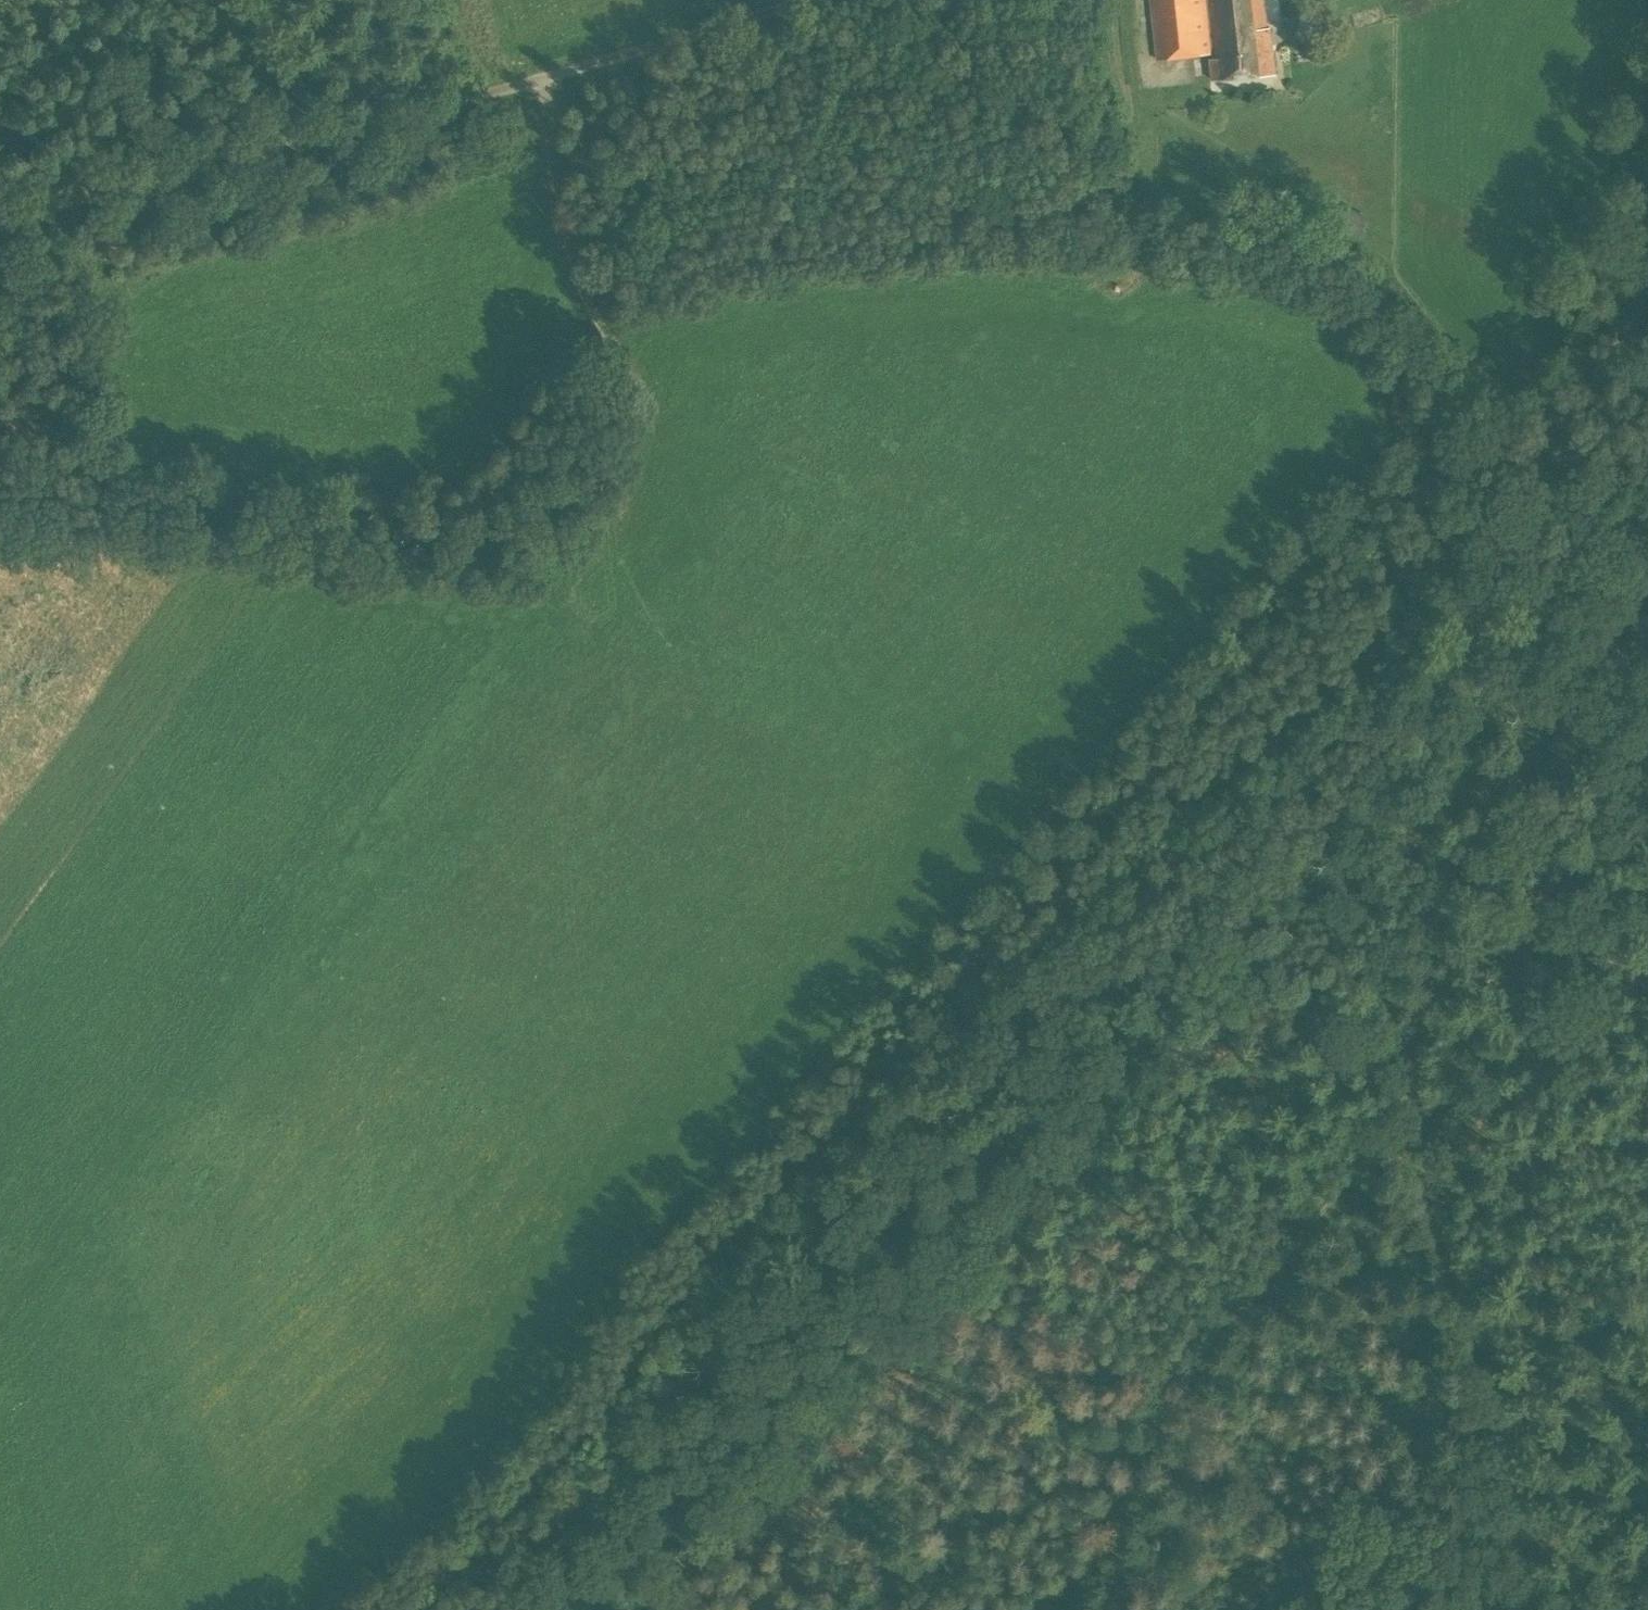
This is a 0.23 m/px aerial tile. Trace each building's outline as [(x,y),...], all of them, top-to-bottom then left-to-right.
[(1213,54),(1207,0),(1151,0),(1157,60),(1213,54)] [(1214,80),(1274,74),(1269,27),(1266,28),(1263,0),(1210,0),(1216,58),(1212,58),(1214,80)]
